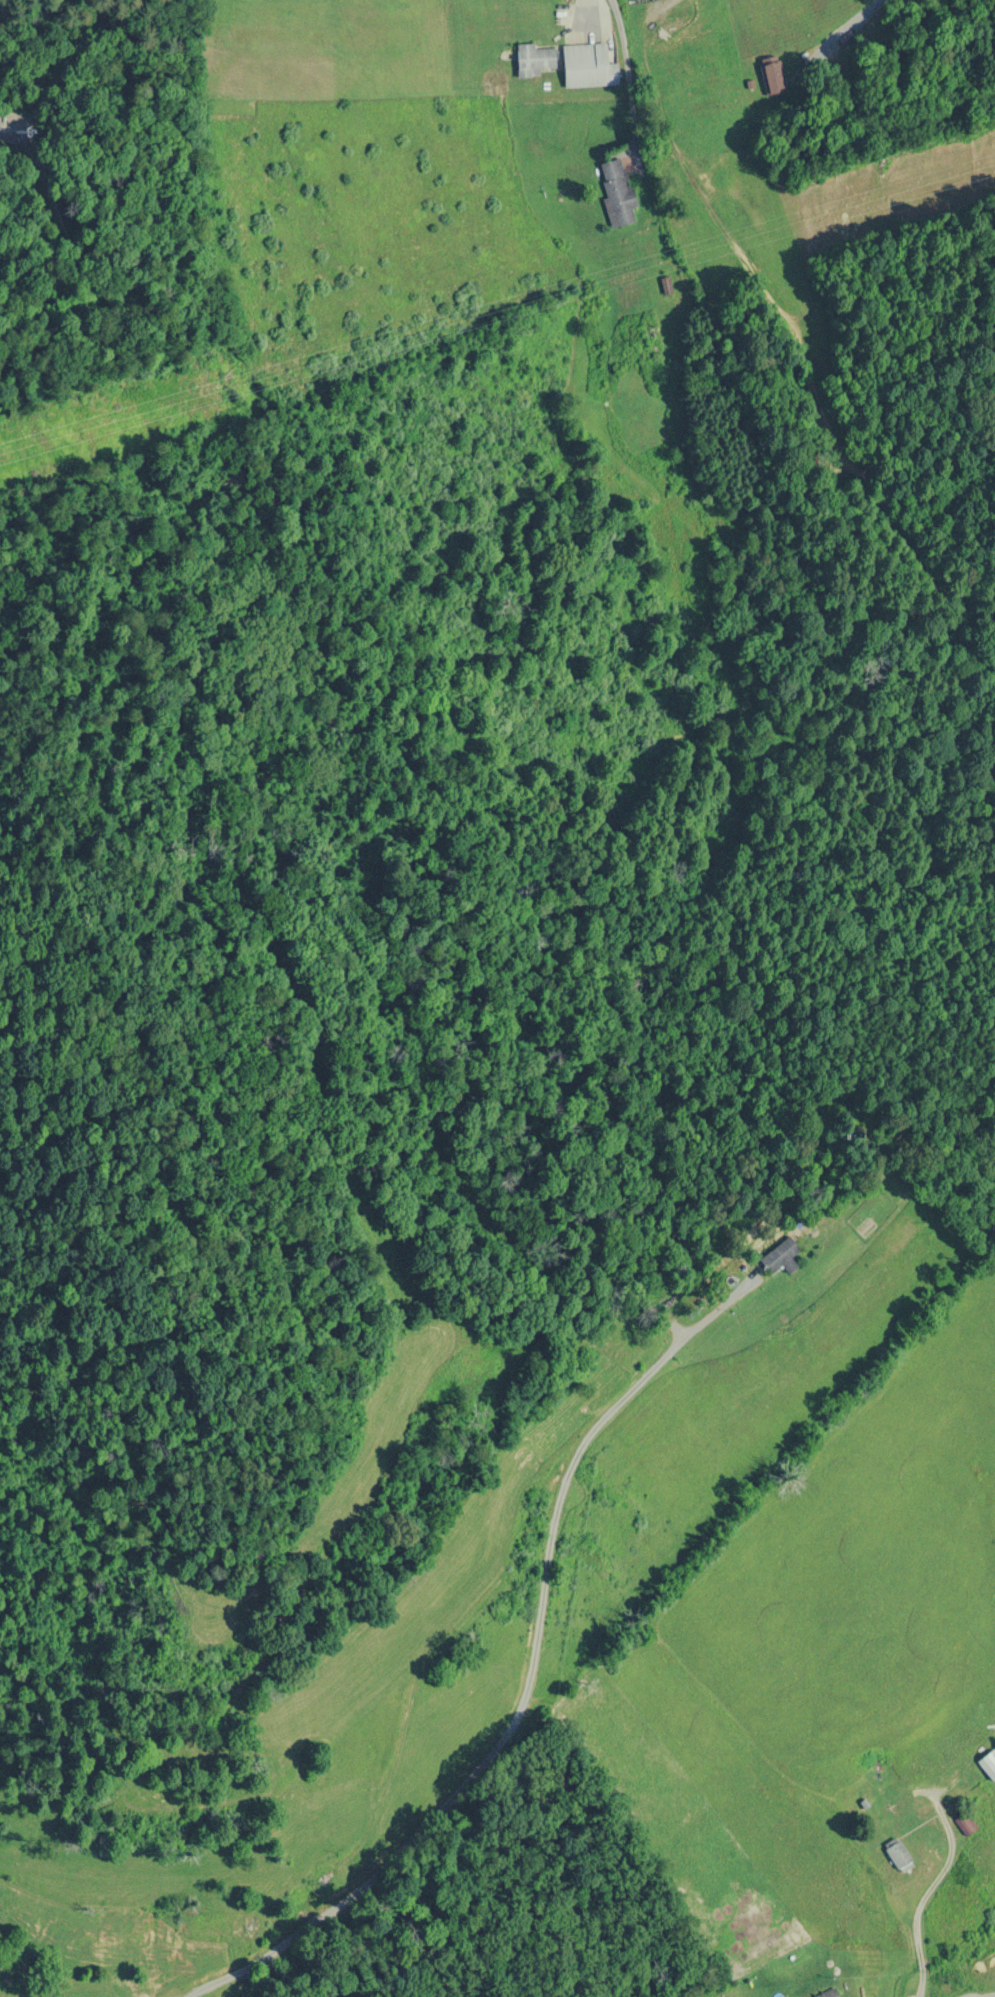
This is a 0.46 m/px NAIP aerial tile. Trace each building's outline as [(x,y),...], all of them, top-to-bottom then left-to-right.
[(517,44),(518,77),(539,77),(539,68),(555,68),(555,48),(535,49),(534,43),(517,44)] [(564,88),(618,85),(617,63),(607,64),(606,43),(562,45),(564,88)] [(634,207),(623,158),(597,163),(611,227),(634,222),(631,207),(634,207)] [(799,1267),(792,1259),(801,1250),(789,1236),(760,1261),(772,1275),(782,1266),(790,1275),(799,1267)] [(994,1780),(994,1750),(994,1748),(977,1761),(993,1782),(994,1780)] [(914,1863),(900,1839),(885,1848),(900,1872),(914,1863)]
